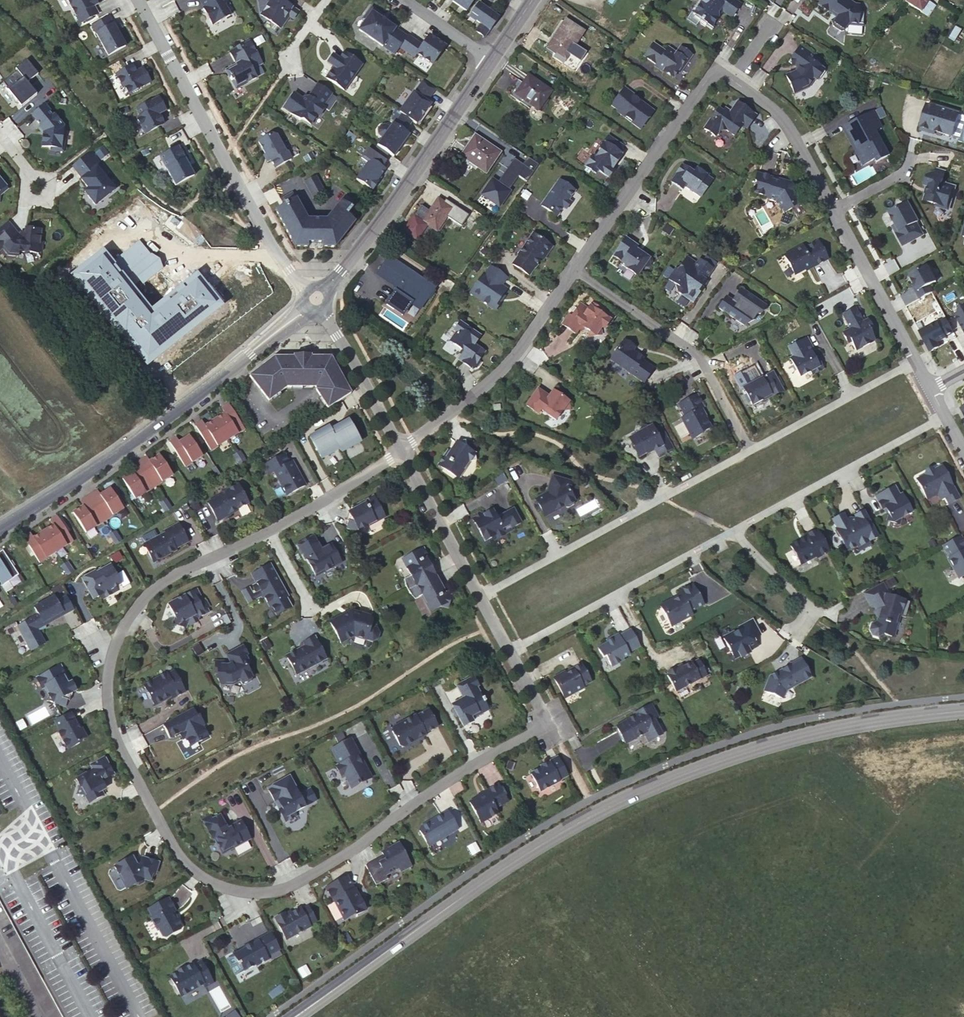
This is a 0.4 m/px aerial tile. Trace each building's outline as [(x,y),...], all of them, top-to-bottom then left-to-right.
[(80,24),(98,14),(94,6),(97,4),(95,0),(67,0),(80,24)] [(212,25),(229,16),(224,5),(225,2),(224,0),(202,0),(203,1),(202,1),(205,7),(203,8),(212,25)] [(293,19),(298,12),(281,0),(271,0),(268,5),(266,5),(265,0),(258,0),(261,15),(281,28),(289,16),(293,19)] [(452,1),(466,11),(474,0),(453,0),(452,1)] [(694,13),(701,18),(701,19),(711,26),(718,16),(717,12),(719,9),(731,17),(740,4),(735,0),(703,0),(694,13)] [(865,7),(856,4),(850,0),(821,0),(819,4),(832,13),(833,12),(838,16),(833,23),(833,26),(841,31),(845,30),(849,24),(862,29),(867,18),(862,17),(865,7)] [(927,0),(905,0),(904,1),(927,16),(933,5),(926,1),(927,0)] [(475,31),(484,38),(498,18),(478,3),(471,14),(478,18),(476,21),(480,24),(475,31)] [(371,8),(362,20),(365,21),(359,30),(394,55),(399,47),(407,36),(387,22),(381,18),(382,16),(371,8)] [(109,17),(92,26),(108,56),(125,46),(109,17)] [(565,60),(584,32),(566,19),(546,48),(565,60)] [(955,42),(962,29),(956,27),(950,38),(955,42)] [(407,36),(399,47),(414,57),(416,54),(432,65),(444,47),(429,35),(421,46),(407,36)] [(261,37),(254,40),(257,46),(264,42),(261,37)] [(249,40),(229,51),(236,65),(234,66),(236,70),(235,73),(232,72),(227,74),(236,89),(256,78),(251,69),(262,64),(249,40)] [(665,52),(653,44),(644,56),(656,65),(655,67),(659,70),(661,68),(664,70),(663,71),(673,78),(677,72),(679,73),(692,55),(680,47),(676,53),(668,48),(665,52)] [(791,58),(789,61),(791,64),(792,66),(794,66),(798,69),(795,72),(794,71),(785,75),(794,94),(808,88),(814,80),(815,81),(818,80),(824,72),(823,69),(819,66),(813,62),(817,56),(800,44),(793,56),(790,56),(791,58)] [(333,67),(326,78),(344,90),(362,65),(344,52),(339,59),(333,54),(327,63),(333,67)] [(819,66),(822,61),(817,56),(813,62),(819,66)] [(6,88),(19,105),(32,94),(27,87),(26,89),(23,86),(38,74),(27,60),(15,69),(17,71),(3,82),(7,87),(6,88)] [(132,69),(130,65),(115,74),(122,88),(124,86),(128,94),(149,82),(142,67),(135,71),(133,68),(132,69)] [(225,71),(227,74),(232,72),(235,73),(236,70),(234,66),(225,71)] [(551,91),(529,75),(516,94),(538,110),(551,91)] [(413,92),(399,112),(401,114),(413,122),(417,124),(418,123),(429,106),(431,104),(426,101),(435,89),(423,80),(414,93),(413,92)] [(293,93),(283,108),(299,119),(303,119),(310,124),(317,115),(319,116),(325,108),(322,107),(331,94),(317,84),(308,97),(301,98),(293,93)] [(30,85),(27,87),(32,94),(35,91),(30,85)] [(640,129),(653,110),(646,105),(645,106),(639,102),(640,101),(632,95),(632,94),(623,88),(611,106),(617,110),(616,112),(625,118),(626,117),(631,121),(631,122),(640,129)] [(160,97),(138,109),(142,116),(138,118),(146,133),(163,124),(161,120),(163,119),(160,114),(167,110),(160,97)] [(722,112),(718,109),(704,131),(715,138),(719,133),(727,131),(734,136),(739,128),(741,126),(745,128),(746,129),(755,115),(737,103),(729,114),(723,111),(722,112)] [(44,104),(31,115),(41,126),(40,127),(44,132),(42,147),(51,148),(51,150),(61,151),(61,144),(64,141),(65,134),(63,131),(63,126),(54,115),(54,116),(44,104)] [(926,104),(918,129),(929,132),(930,129),(934,131),(951,136),(958,113),(948,110),(947,111),(941,109),(941,108),(926,104)] [(429,106),(418,123),(420,124),(432,107),(429,106)] [(873,110),(845,125),(865,163),(875,157),(877,160),(888,155),(875,130),(882,126),(873,110)] [(383,138),(377,146),(394,157),(409,135),(405,132),(413,122),(401,114),(393,125),(392,124),(390,128),(385,126),(380,126),(378,130),(378,134),(381,137),(383,138)] [(263,152),(267,159),(269,158),(273,166),(290,157),(285,149),(284,149),(274,133),(271,131),(256,139),(263,152)] [(624,145),(609,135),(603,143),(618,153),(624,145)] [(499,152),(475,136),(461,156),(486,173),(499,152)] [(618,153),(603,143),(598,150),(599,151),(595,158),(592,155),(584,167),(595,175),(597,172),(607,179),(613,170),(610,168),(615,161),(616,162),(621,155),(618,153)] [(178,147),(160,157),(175,186),(194,176),(178,147)] [(95,205),(114,190),(102,175),(106,172),(90,152),(72,166),(81,179),(88,189),(91,193),(87,196),(95,205)] [(368,162),(356,180),(372,191),(378,182),(376,181),(379,176),(384,170),(373,162),(368,162)] [(694,172),(682,165),(671,181),(683,189),(685,186),(700,197),(713,179),(708,176),(703,172),(704,170),(701,168),(700,170),(697,168),(694,172)] [(928,176),(925,185),(930,186),(928,192),(927,193),(924,200),(939,205),(940,207),(945,208),(947,207),(949,208),(955,188),(942,183),(945,173),(937,171),(928,176)] [(315,173),(303,180),(312,196),(324,190),(315,173)] [(767,199),(776,202),(780,210),(782,209),(784,213),(802,202),(791,182),(779,179),(778,181),(773,180),(773,177),(757,173),(755,181),(756,183),(754,193),(767,196),(767,199)] [(559,179),(541,205),(555,215),(561,206),(565,209),(570,202),(567,200),(574,190),(559,179)] [(213,190),(208,193),(213,201),(218,198),(213,190)] [(292,192),(280,199),(284,205),(275,210),(295,247),(307,247),(307,243),(322,243),(322,247),(334,247),(355,222),(348,215),(357,204),(345,195),(326,219),(307,219),(292,192)] [(452,208),(438,198),(429,210),(421,205),(404,230),(406,232),(417,239),(427,224),(431,227),(436,231),(452,208)] [(917,219),(907,200),(888,210),(894,222),(898,229),(901,227),(908,240),(922,233),(915,220),(917,219)] [(41,230),(25,228),(24,235),(19,235),(8,221),(0,227),(0,251),(2,249),(8,255),(17,256),(18,251),(24,252),(27,249),(29,252),(38,253),(41,250),(42,242),(40,242),(41,230)] [(908,240),(901,227),(898,229),(894,222),(891,224),(902,243),(908,240)] [(550,246),(532,233),(517,255),(518,256),(512,264),(529,275),(534,267),(535,267),(545,253),(548,252),(550,249),(550,246)] [(638,273),(644,265),(651,263),(650,256),(636,246),(638,243),(627,235),(615,253),(623,259),(621,261),(638,273)] [(802,246),(784,255),(794,275),(812,265),(814,269),(829,261),(818,241),(804,249),(802,246)] [(434,288),(389,256),(377,274),(396,288),(394,292),(419,310),(434,288)] [(668,279),(676,285),(677,292),(682,295),(686,294),(694,300),(702,288),(700,287),(705,279),(712,268),(699,259),(696,263),(687,257),(679,268),(675,269),(668,279)] [(484,273),(471,291),(480,297),(479,299),(493,309),(493,308),(496,308),(498,305),(498,301),(506,289),(501,285),(507,277),(491,266),(485,274),(484,273)] [(928,266),(910,276),(915,284),(918,291),(916,292),(920,299),(933,292),(930,285),(936,282),(928,266)] [(440,277),(454,286),(455,284),(442,275),(440,277)] [(766,306),(741,288),(732,300),(726,296),(718,308),(743,325),(754,319),(753,319),(757,315),(760,314),(766,306)] [(600,335),(600,328),(601,327),(604,328),(610,320),(598,312),(600,309),(591,303),(587,308),(580,303),(576,308),(573,307),(561,324),(575,333),(580,326),(587,330),(588,336),(600,335)] [(961,306),(958,313),(956,315),(961,325),(963,325),(963,328),(963,307),(961,306)] [(856,308),(842,315),(849,329),(842,333),(848,344),(851,342),(856,351),(874,341),(870,332),(873,331),(870,324),(868,325),(864,323),(863,322),(856,308)] [(954,332),(946,318),(940,322),(939,321),(920,332),(930,352),(939,347),(937,342),(946,337),(954,332)] [(479,337),(460,323),(454,331),(456,333),(452,339),(452,344),(464,352),(458,360),(472,369),(474,366),(478,361),(484,352),(474,344),(479,337)] [(814,350),(807,338),(788,348),(793,357),(791,358),(800,376),(811,370),(813,374),(824,368),(817,356),(814,358),(811,352),(814,350)] [(634,346),(623,339),(609,359),(642,382),(652,368),(641,360),(642,358),(631,350),(634,346)] [(351,394),(337,368),(331,356),(310,356),(311,354),(293,354),(293,356),(274,356),(250,375),(269,400),(287,386),(315,386),(315,388),(328,409),(351,394)] [(740,389),(744,396),(745,398),(747,397),(750,402),(752,405),(763,400),(764,401),(783,390),(773,371),(758,379),(750,377),(740,389)] [(555,420),(562,410),(570,409),(568,401),(559,395),(557,398),(551,393),(548,397),(537,389),(526,405),(537,414),(540,409),(555,420)] [(696,394),(674,406),(691,438),(693,439),(702,434),(702,432),(710,427),(700,408),(703,407),(696,394)] [(245,428),(229,404),(222,408),(225,413),(215,419),(228,439),(245,428)] [(228,439),(215,419),(205,425),(203,421),(196,425),(211,450),(228,439)] [(360,442),(348,420),(330,430),(340,449),(342,452),(360,442)] [(654,429),(652,430),(649,426),(642,424),(640,431),(629,438),(639,456),(649,451),(650,447),(653,446),(659,457),(674,449),(661,425),(654,429)] [(328,427),(310,437),(322,459),(340,449),(330,430),(328,427)] [(202,456),(190,435),(179,442),(177,437),(170,442),(185,467),(202,456)] [(458,453),(453,454),(451,453),(441,467),(461,480),(472,464),(479,463),(477,455),(471,456),(469,445),(468,442),(460,444),(457,448),(458,453)] [(475,444),(469,445),(471,456),(477,455),(475,444)] [(246,461),(240,451),(237,452),(243,463),(246,461)] [(243,463),(237,452),(233,455),(240,465),(243,463)] [(296,468),(292,460),(289,462),(284,453),(264,464),(269,474),(274,471),(287,495),(305,485),(299,474),(297,473),(294,469),(296,468)] [(172,475),(159,455),(149,461),(146,456),(139,461),(155,486),(172,475)] [(155,486),(139,461),(136,463),(152,488),(155,486)] [(152,488),(136,463),(129,467),(132,472),(122,478),(135,499),(152,488)] [(222,477),(215,466),(212,468),(218,479),(222,477)] [(925,475),(917,479),(927,500),(937,494),(941,492),(945,498),(948,504),(959,498),(941,466),(934,470),(933,469),(930,468),(926,470),(925,473),(925,475)] [(578,500),(572,489),(575,480),(555,473),(550,488),(536,495),(539,501),(537,502),(541,509),(543,507),(548,516),(567,505),(570,506),(577,503),(578,500)] [(236,509),(248,503),(238,484),(218,495),(219,496),(207,502),(217,520),(228,513),(236,509)] [(899,496),(894,486),(876,496),(883,509),(889,514),(887,520),(899,523),(901,518),(912,512),(902,494),(899,496)] [(123,509),(110,488),(100,495),(97,490),(90,495),(106,520),(123,509)] [(106,520),(90,495),(87,497),(103,522),(106,520)] [(103,522),(87,497),(80,501),(83,506),(73,512),(85,532),(103,522)] [(172,509),(165,498),(162,500),(169,511),(172,509)] [(384,517),(374,498),(359,506),(360,508),(359,513),(353,512),(349,514),(345,521),(348,522),(359,525),(357,531),(365,533),(367,527),(384,517)] [(169,511),(162,500),(159,502),(165,513),(169,511)] [(521,523),(513,508),(497,517),(492,510),(484,515),(482,512),(472,518),(485,541),(491,537),(493,536),(495,540),(514,529),(513,527),(521,523)] [(878,536),(864,511),(855,516),(856,518),(848,522),(843,514),(832,520),(836,528),(835,529),(847,551),(857,546),(858,548),(868,542),(878,536)] [(39,562),(72,540),(57,516),(50,521),(52,525),(33,538),(30,533),(23,538),(39,562)] [(357,531),(359,525),(348,522),(347,528),(357,531)] [(187,542),(178,524),(164,531),(165,533),(144,545),(151,560),(174,548),(175,549),(187,542)] [(817,558),(829,551),(817,528),(816,528),(817,529),(805,535),(804,534),(804,535),(805,537),(790,545),(800,564),(816,556),(817,558)] [(122,540),(115,530),(112,532),(119,543),(122,540)] [(119,543),(112,532),(109,534),(115,544),(119,543)] [(313,535),(296,544),(304,559),(306,558),(316,577),(341,563),(338,559),(343,556),(337,545),(333,548),(331,544),(321,550),(313,535)] [(943,545),(950,559),(948,560),(958,579),(963,575),(963,543),(960,536),(943,545)] [(860,552),(871,546),(868,542),(858,548),(860,552)] [(435,576),(429,564),(431,563),(423,548),(402,560),(411,576),(404,580),(405,585),(406,588),(407,589),(407,591),(427,580),(435,576)] [(3,550),(0,552),(0,583),(2,586),(19,575),(3,550)] [(73,572),(67,561),(63,563),(70,574),(73,572)] [(70,574),(63,563),(60,565),(67,576),(70,574)] [(270,564),(251,574),(256,583),(252,586),(256,592),(257,593),(261,592),(263,596),(268,605),(271,605),(287,597),(270,564)] [(120,584),(110,566),(96,574),(94,572),(82,578),(93,599),(101,595),(103,598),(113,593),(111,589),(115,587),(120,584)] [(441,587),(435,576),(427,580),(407,591),(408,592),(409,594),(410,595),(411,596),(412,597),(414,599),(421,596),(430,612),(441,606),(447,608),(451,596),(445,594),(444,593),(447,592),(444,586),(441,587)] [(701,601),(690,581),(677,588),(679,592),(671,597),(670,596),(658,602),(669,623),(690,612),(688,608),(701,601)] [(910,602),(885,595),(887,589),(883,583),(864,593),(872,607),(875,609),(874,612),(879,613),(877,621),(871,624),(870,630),(872,635),(878,637),(884,634),(891,637),(894,635),(900,616),(905,618),(910,602)] [(249,589),(243,593),(249,604),(263,596),(261,592),(257,593),(256,592),(252,594),(249,589)] [(206,603),(199,590),(172,607),(179,619),(178,625),(190,628),(191,622),(194,627),(199,624),(195,618),(198,616),(200,619),(212,612),(210,609),(206,603)] [(55,600),(63,614),(72,609),(65,595),(55,600)] [(19,606),(12,596),(9,598),(16,608),(19,606)] [(17,626),(30,650),(44,642),(37,630),(45,628),(43,625),(63,614),(55,600),(53,596),(34,607),(38,614),(17,626)] [(341,615),(329,622),(341,644),(354,637),(366,640),(372,642),(378,639),(380,633),(376,628),(370,626),(372,621),(370,617),(351,611),(351,610),(350,610),(351,611),(342,617),(341,615)] [(740,628),(753,621),(752,620),(739,627),(740,628)] [(733,632),(723,638),(734,659),(740,656),(740,654),(747,650),(748,651),(757,646),(752,638),(760,634),(753,621),(740,628),(741,630),(734,634),(733,632)] [(617,634),(609,638),(610,640),(607,642),(597,648),(603,658),(606,656),(612,667),(623,661),(622,659),(629,655),(628,653),(640,647),(630,629),(618,635),(617,634)] [(326,659),(314,637),(303,643),(305,646),(286,656),(296,675),(326,659)] [(242,646),(225,655),(230,663),(227,665),(226,664),(223,664),(223,661),(215,661),(214,674),(217,674),(217,678),(220,684),(227,684),(227,686),(232,686),(240,682),(241,684),(244,685),(251,681),(252,678),(252,677),(248,671),(246,666),(251,663),(242,646)] [(782,699),(786,689),(791,686),(792,687),(811,677),(800,658),(789,664),(790,666),(770,677),(764,691),(782,699)] [(668,675),(667,675),(676,692),(706,676),(698,660),(691,664),(690,663),(682,667),(676,670),(676,669),(675,668),(667,673),(668,675)] [(554,678),(565,698),(584,688),(583,686),(591,682),(581,664),(572,669),(573,670),(566,674),(564,672),(554,678)] [(68,680),(60,665),(49,671),(48,673),(46,673),(36,678),(41,688),(44,686),(48,694),(46,700),(54,702),(56,696),(66,699),(69,700),(71,692),(75,690),(71,681),(66,684),(65,681),(68,680)] [(166,672),(143,685),(155,705),(164,700),(164,699),(167,697),(168,698),(171,697),(172,699),(185,692),(173,670),(167,674),(166,672)] [(481,693),(473,677),(456,686),(463,699),(465,703),(454,709),(463,727),(472,722),(471,719),(488,710),(484,703),(485,702),(483,698),(482,699),(479,694),(481,693)] [(64,706),(66,699),(56,696),(54,702),(64,706)] [(454,709),(465,703),(463,699),(452,706),(454,709)] [(635,716),(616,726),(626,744),(644,734),(649,742),(662,735),(654,719),(658,717),(651,705),(640,711),(641,713),(635,716)] [(192,708),(163,724),(170,737),(179,732),(182,739),(185,738),(190,746),(208,737),(202,726),(204,725),(199,715),(197,716),(192,708)] [(437,727),(428,709),(415,716),(415,715),(393,727),(392,732),(400,746),(405,747),(418,740),(417,738),(424,734),(425,736),(426,736),(425,734),(437,727)] [(79,729),(70,712),(53,721),(58,729),(57,729),(67,749),(79,743),(78,741),(86,737),(81,727),(79,729)] [(371,778),(350,739),(330,750),(339,765),(335,767),(340,777),(343,775),(350,787),(357,783),(358,785),(371,778)] [(101,781),(113,774),(104,757),(91,765),(94,769),(76,779),(80,786),(78,793),(85,795),(89,803),(103,795),(101,791),(105,788),(101,781)] [(541,769),(531,775),(540,791),(559,781),(558,780),(567,775),(558,760),(550,764),(549,763),(541,768),(541,769)] [(289,777),(267,789),(275,803),(278,802),(282,808),(279,810),(285,822),(296,816),(294,812),(312,802),(306,791),(299,796),(289,777)] [(477,798),(469,802),(480,823),(498,814),(495,808),(507,802),(498,784),(482,793),(484,796),(479,798),(477,798)] [(306,791),(312,802),(316,801),(309,789),(306,791)] [(428,823),(420,828),(420,831),(429,847),(458,829),(447,812),(434,820),(435,821),(429,824),(428,823)] [(204,823),(212,819),(210,815),(201,819),(204,823)] [(227,828),(220,815),(212,819),(204,823),(213,841),(214,840),(220,852),(225,853),(250,839),(240,821),(227,828)] [(398,843),(382,852),(383,856),(386,860),(375,865),(372,862),(365,865),(376,885),(388,879),(386,875),(399,868),(401,871),(411,866),(398,843)] [(152,881),(157,861),(140,857),(138,865),(135,864),(133,861),(136,860),(133,855),(113,866),(118,873),(120,874),(120,877),(124,885),(127,886),(134,883),(138,884),(142,882),(143,878),(152,881)] [(383,856),(372,862),(375,865),(386,860),(383,856)] [(346,876),(326,888),(332,901),(334,900),(344,920),(353,915),(355,916),(366,910),(367,906),(363,899),(359,898),(357,899),(355,896),(356,892),(355,889),(353,889),(346,876)] [(176,911),(168,898),(147,909),(152,918),(151,919),(156,929),(158,928),(162,936),(166,937),(180,929),(181,926),(177,919),(176,918),(174,915),(175,915),(174,912),(176,911)] [(316,922),(308,906),(301,910),(301,909),(295,912),(285,917),(284,914),(275,918),(286,940),(310,927),(310,925),(316,922)] [(285,917),(295,912),(293,909),(284,914),(285,917)] [(280,950),(271,933),(257,940),(258,941),(253,944),(252,943),(243,948),(244,949),(233,955),(239,965),(241,964),(245,971),(256,965),(257,966),(268,960),(267,957),(280,950)] [(170,978),(181,998),(203,985),(205,988),(213,983),(201,962),(193,966),(193,965),(185,969),(184,968),(176,973),(177,974),(170,978)]
